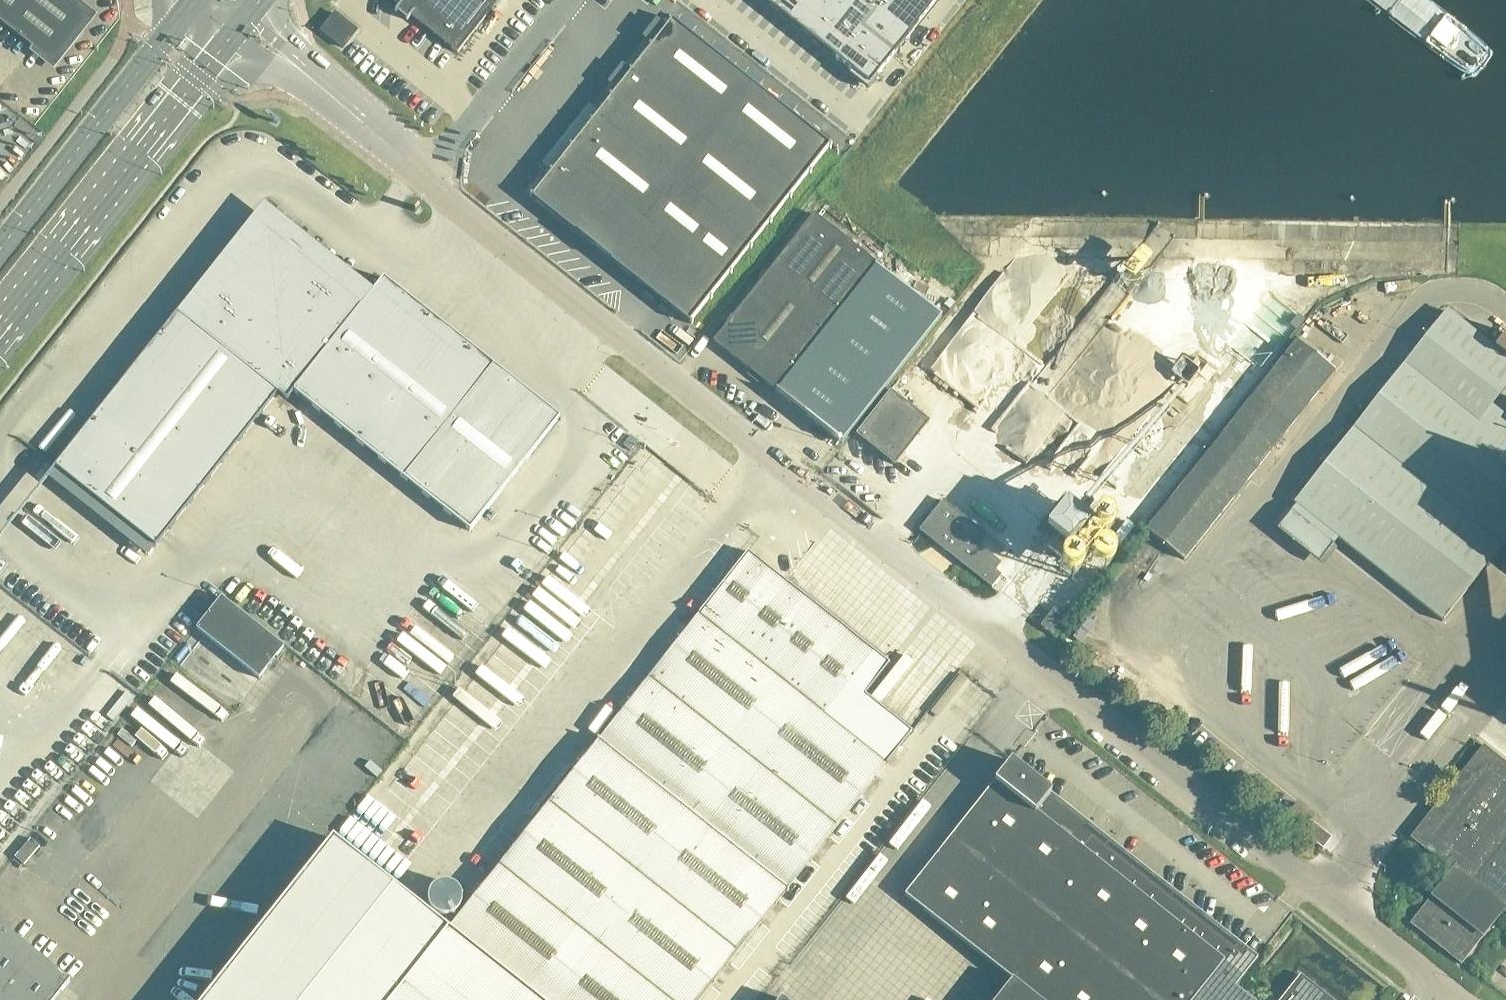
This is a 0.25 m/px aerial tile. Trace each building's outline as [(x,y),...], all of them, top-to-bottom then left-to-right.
[(70,0),(0,0),(0,22),(52,63),(89,15),(70,0)] [(498,0),(392,0),(398,5),(395,9),(397,11),(398,9),(407,17),(406,18),(408,20),(412,15),(457,51),(476,28),(498,0)] [(852,71),(850,74),(868,89),(878,77),(876,75),(936,0),(763,0),(852,71)] [(343,48),(357,30),(334,13),(321,31),(343,48)] [(831,147),(669,19),(668,20),(670,22),(651,46),(649,44),(648,45),(650,47),(631,71),(629,69),(628,70),(630,72),(612,96),(610,94),(609,95),(611,97),(592,121),(590,119),(589,120),(591,122),(572,146),(570,144),(569,146),(571,147),(552,171),(550,170),(549,171),(551,172),(533,196),(531,194),(530,195),(692,324),(693,322),(691,321),(709,298),(711,299),(712,298),(710,296),(729,272),(731,274),(732,273),(730,271),(749,247),(751,249),(752,248),(750,246),(769,222),(770,224),(771,223),(769,221),(788,197),(790,199),(791,198),(789,196),(808,172),(810,174),(811,172),(809,171),(828,147),(830,149),(831,147)] [(813,213),(712,341),(841,443),(942,316),(875,264),(876,263),(813,213)] [(559,417),(494,365),(383,277),(361,305),(301,257),(305,252),(296,244),(292,250),(267,230),(191,324),(176,312),(54,466),(155,547),(277,393),(286,401),(294,391),(469,530),(559,417)] [(1289,267),(1322,267),(1322,252),(1289,252),(1289,267)] [(1191,330),(1188,329),(1196,308),(1173,300),(1162,331),(1187,340),(1191,330)] [(1491,405),(1505,385),(1505,358),(1446,310),(1294,502),(1442,620),(1505,540),(1505,417),(1491,405)] [(945,356),(931,369),(992,427),(1044,373),(996,328),(968,358),(958,349),(948,359),(945,356)] [(1184,560),(1335,368),(1297,338),(1146,531),(1184,560)] [(894,463),(928,420),(890,390),(856,433),(894,463)] [(995,569),(1000,562),(979,545),(987,535),(942,500),(919,530),(960,562),(991,587),(1001,574),(995,569)] [(1068,547),(1083,529),(1085,527),(1068,513),(1051,534),(1068,547)] [(729,640),(779,577),(748,552),(698,615),(729,640)] [(760,665),(810,601),(779,577),(729,640),(760,665)] [(284,646),(221,596),(195,628),(259,679),(284,646)] [(792,689),(842,626),(810,601),(760,665),(792,689)] [(1051,635),(1064,617),(1053,608),(1040,626),(1051,635)] [(792,689),(760,665),(729,640),(698,615),(648,678),(742,752),(792,689)] [(823,714),(873,651),(842,626),(792,689),(823,714)] [(880,706),(865,694),(889,664),(873,651),(823,714),(854,739),(880,706)] [(742,752),(648,678),(599,739),(598,738),(597,739),(692,815),(742,752)] [(89,725),(111,692),(102,686),(80,720),(89,725)] [(854,739),(823,714),(792,689),(742,752),(836,827),(886,764),(854,739)] [(886,764),(910,730),(880,705),(880,706),(854,739),(886,764)] [(692,815),(597,739),(596,740),(598,741),(549,803),(643,877),(692,815)] [(1483,744),(1482,745),(1486,748),(1414,839),(1410,836),(1409,837),(1451,870),(1410,921),(1409,923),(1410,924),(1413,921),(1462,960),(1459,963),(1460,963),(1462,961),(1502,911),(1505,913),(1505,762),(1483,744)] [(836,827),(742,752),(692,815),(787,890),(788,889),(787,888),(836,827)] [(1234,985),(1257,957),(1231,936),(1050,793),(1010,761),(1006,766),(1006,767),(905,895),(1012,980),(996,999),(1253,999),(1234,985)] [(643,877),(549,803),(499,866),(593,940),(643,877)] [(787,890),(692,815),(643,877),(736,952),(786,890),(787,891),(787,890)] [(1331,837),(1310,821),(1301,832),(1322,849),(1331,837)] [(448,930),(333,838),(204,999),(539,999),(448,930)] [(499,866),(449,928),(448,930),(539,999),(545,999),(593,940),(499,866)] [(643,877),(593,940),(669,999),(698,999),(736,952),(643,877)] [(70,981),(0,925),(0,999),(55,999),(70,981)] [(593,940),(545,999),(669,999),(593,940)] [(1300,976),(1281,999),(1330,999),(1300,976)]
